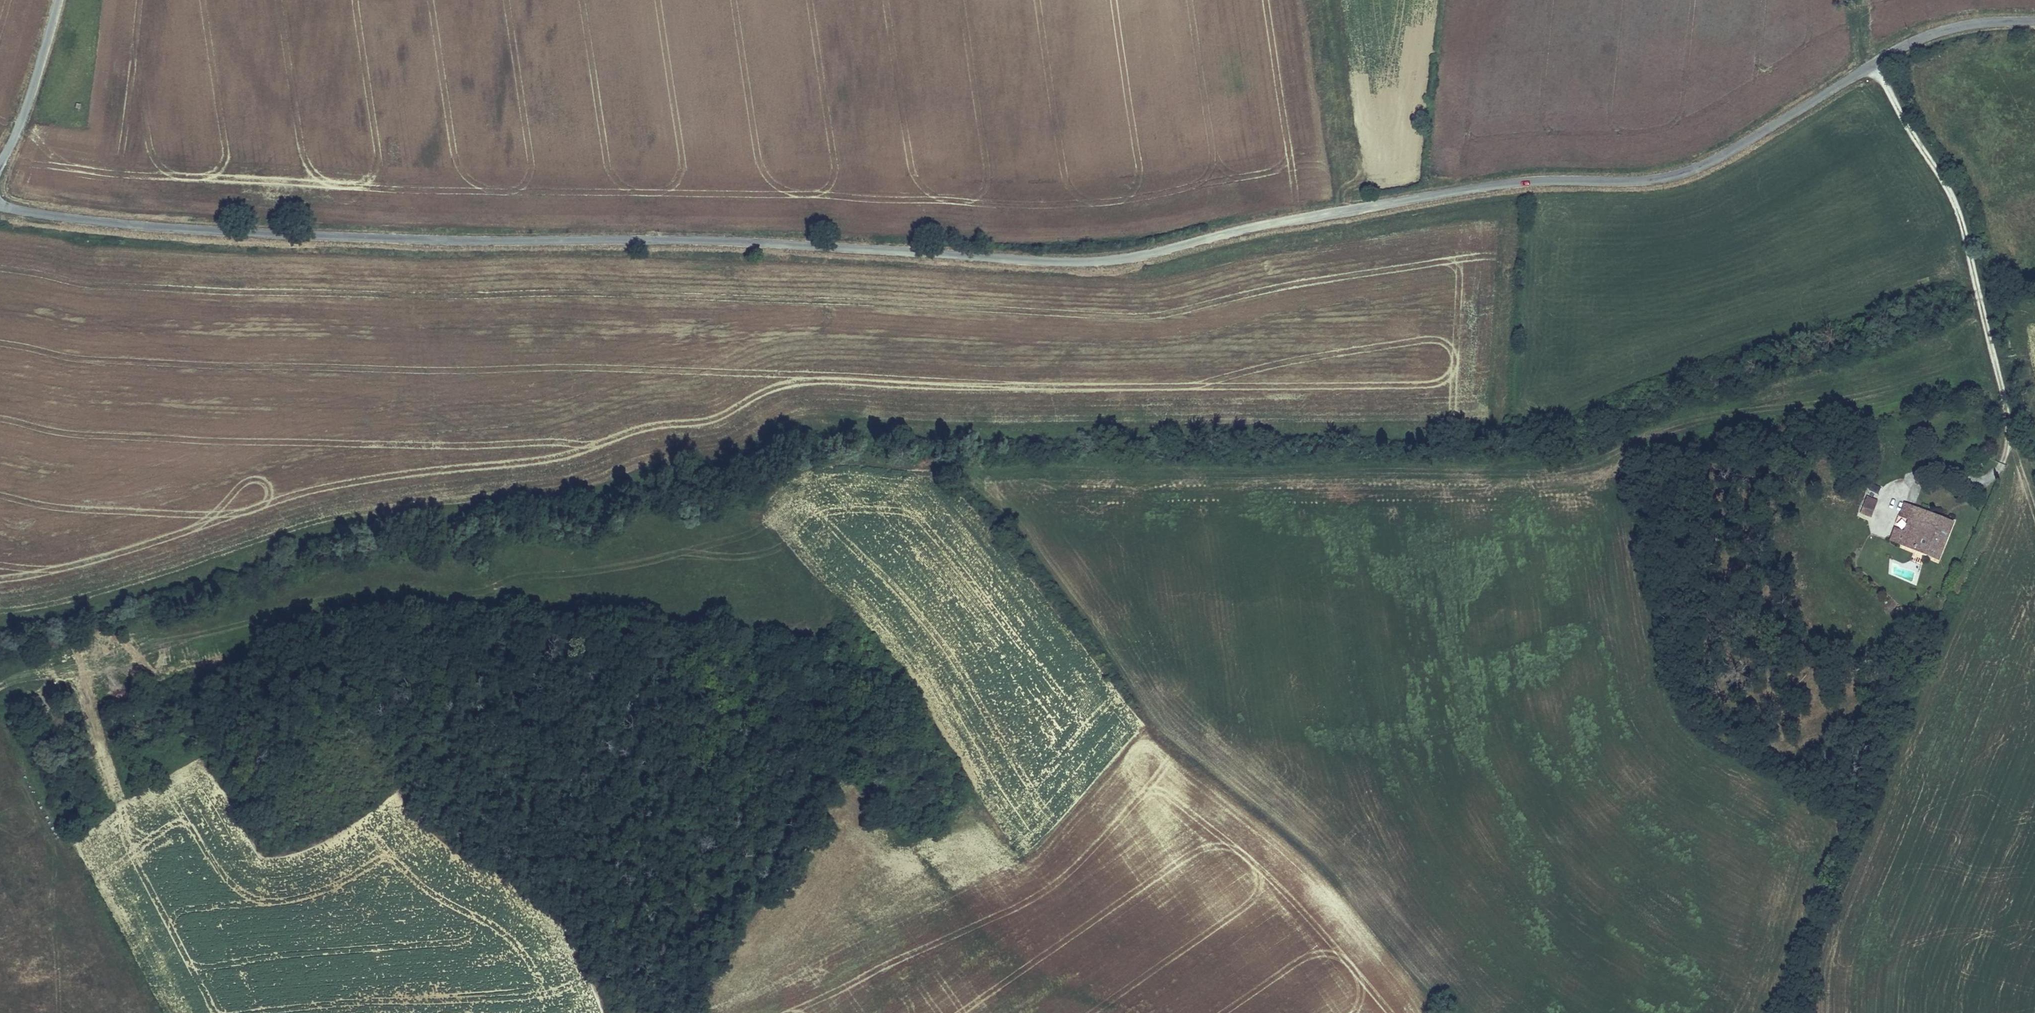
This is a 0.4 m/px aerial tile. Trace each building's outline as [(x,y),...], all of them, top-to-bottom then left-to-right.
[(1886,502),(1895,506),(1900,493),(1891,489),(1886,502)] [(1881,516),(1876,528),(1923,548),(1940,508),(1900,493),(1895,506),(1890,519),(1881,516)] [(1861,514),(1873,517),(1878,500),(1865,497),(1861,514)]
